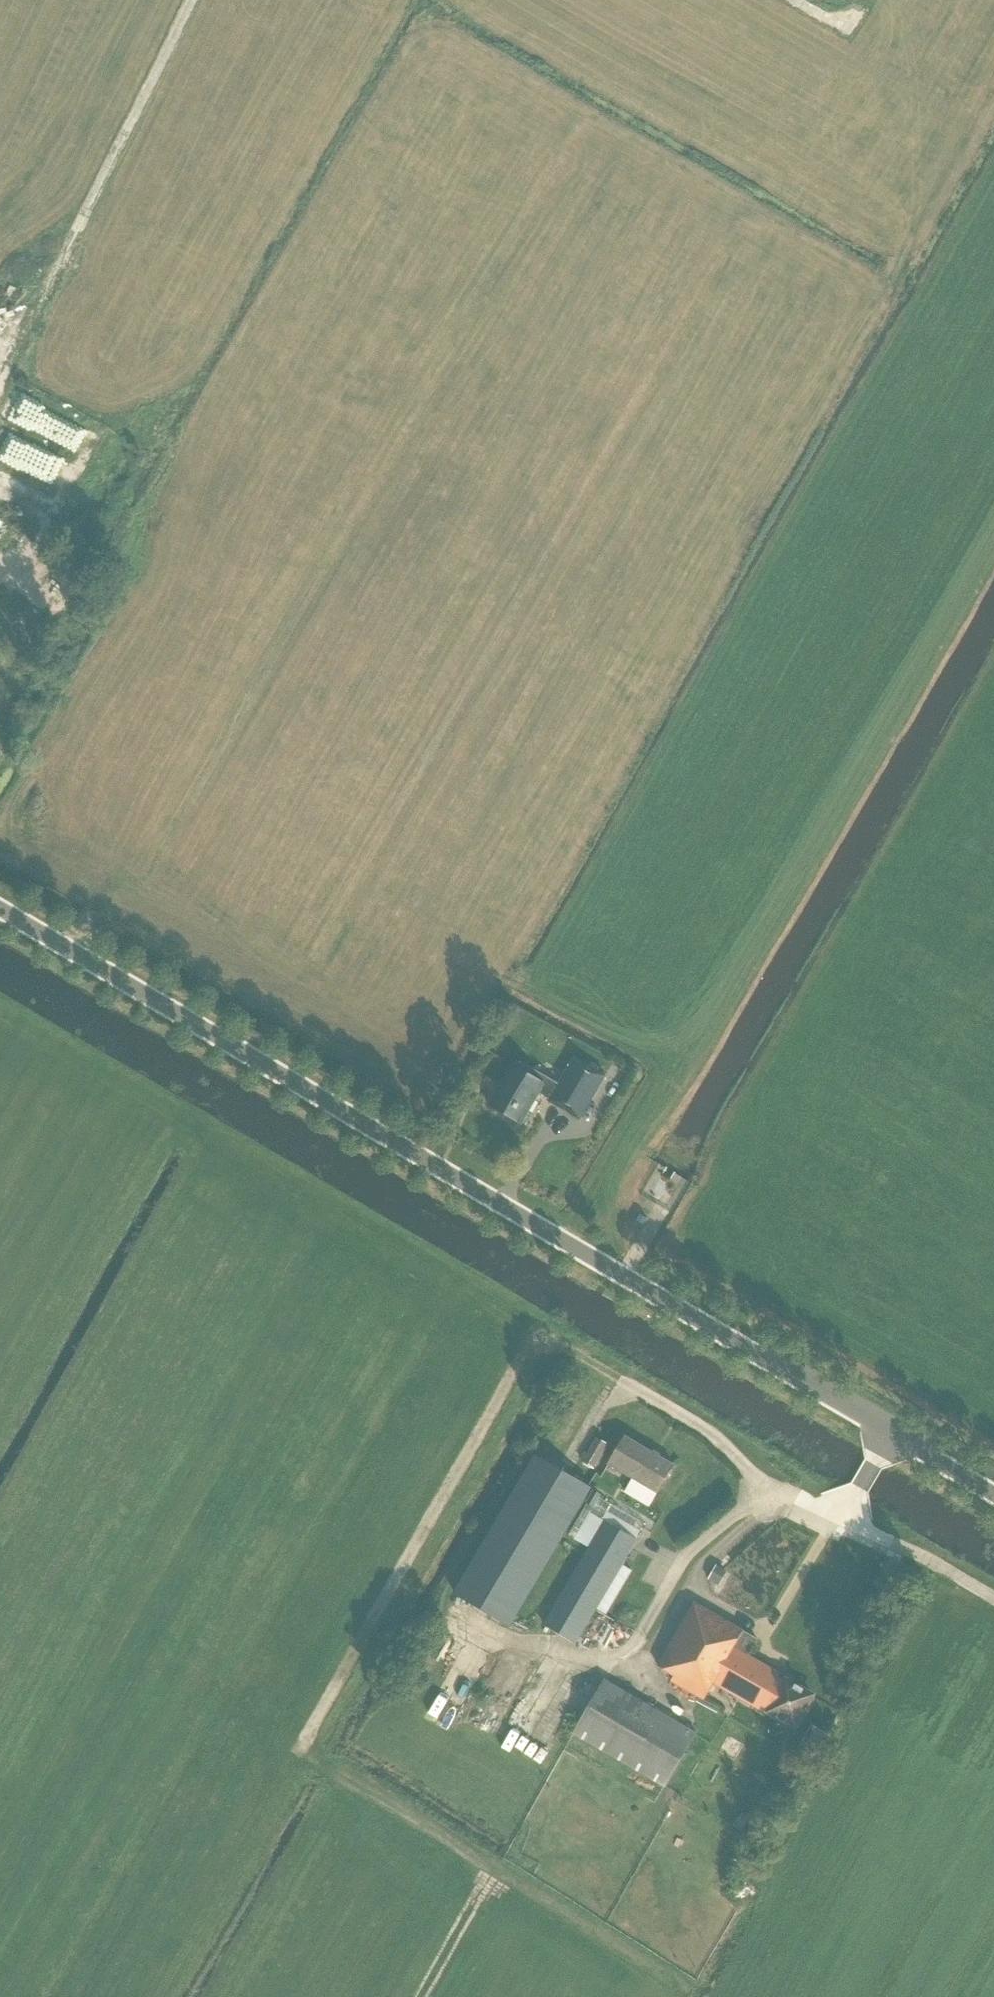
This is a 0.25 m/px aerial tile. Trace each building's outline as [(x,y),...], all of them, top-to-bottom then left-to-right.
[(57,489),(72,455),(0,423),(0,463),(57,489)] [(543,1083),(513,1065),(490,1105),(520,1122),(526,1111),(529,1112),(539,1094),(551,1100),(549,1104),(567,1114),(584,1084),(567,1074),(560,1085),(546,1078),(543,1083)] [(674,1465),(625,1436),(609,1465),(657,1493),(674,1465)] [(582,1463),(592,1468),(607,1444),(596,1438),(582,1463)] [(590,1489),(536,1456),(454,1594),(509,1627),(590,1489)] [(575,1644),(635,1541),(606,1523),(545,1627),(575,1644)] [(695,1604),(660,1665),(676,1674),(672,1681),(705,1700),(715,1684),(760,1709),(762,1706),(769,1710),(768,1712),(795,1727),(813,1695),(787,1680),(785,1684),(777,1680),(780,1673),(748,1655),(757,1640),(695,1604)] [(696,1734),(604,1681),(573,1735),(665,1787),(696,1734)] [(814,1725),(801,1753),(816,1760),(829,1732),(814,1725)]
